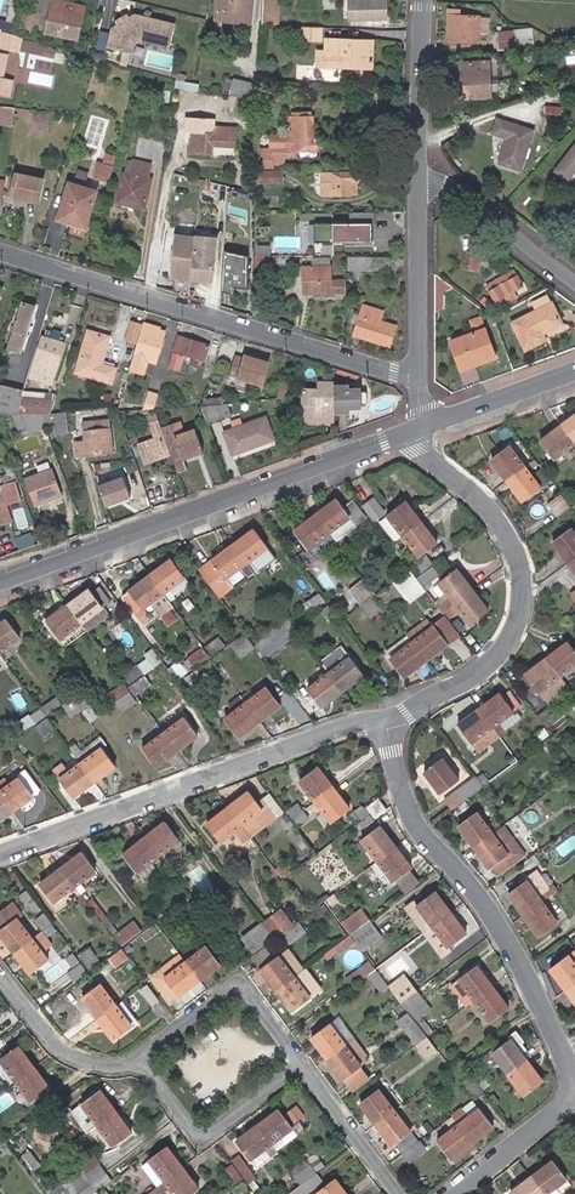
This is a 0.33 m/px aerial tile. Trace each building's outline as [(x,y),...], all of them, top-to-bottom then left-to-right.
[(45,32),(78,39),(84,7),(55,0),(53,0),(45,32)] [(216,10),(214,24),(220,25),(221,21),(250,24),(252,0),(217,0),(216,10)] [(278,0),(263,0),(262,22),(277,23),(278,0)] [(348,10),(349,18),(349,19),(386,18),(385,0),(348,0),(348,10)] [(479,16),(458,15),(458,9),(448,9),(446,38),(478,40),(479,16)] [(125,13),(113,20),(115,24),(127,17),(125,13)] [(115,24),(109,27),(104,47),(120,51),(126,53),(129,44),(138,38),(167,46),(173,25),(133,14),(127,17),(115,24)] [(319,40),(320,26),(301,26),(301,39),(319,40)] [(514,38),(515,44),(534,42),(532,32),(532,29),(498,33),(498,40),(514,38)] [(2,31),(0,38),(0,93),(12,96),(15,80),(5,77),(10,53),(20,55),(25,37),(2,31)] [(516,47),(515,44),(514,38),(498,40),(499,49),(516,47)] [(316,65),(371,67),(372,41),(325,39),(325,51),(316,51),(316,65)] [(564,44),(566,55),(574,54),(574,43),(564,44)] [(117,62),(123,64),(126,53),(120,51),(117,62)] [(470,83),(471,95),(500,93),(499,81),(490,80),(488,59),(464,61),(465,83),(470,83)] [(256,101),(257,85),(257,83),(234,77),(230,93),(238,96),(253,100),(256,101)] [(168,91),(161,90),(160,102),(167,103),(168,91)] [(378,104),(395,104),(395,94),(378,94),(378,104)] [(253,100),(238,96),(232,116),(247,121),(253,100)] [(565,102),(548,100),(545,113),(563,115),(565,102)] [(13,106),(0,104),(0,122),(11,124),(12,115),(13,106)] [(35,109),(13,106),(12,115),(34,117),(35,109)] [(44,110),(35,109),(34,117),(33,130),(41,131),(44,110)] [(299,116),(299,112),(290,112),(291,138),(288,137),(288,145),(258,145),(258,166),(272,167),(272,165),(277,166),(277,156),(300,156),(300,151),(318,151),(318,138),(312,138),(312,116),(310,116),(299,116)] [(509,136),(500,160),(520,167),(534,129),(499,116),(494,131),(509,136)] [(215,118),(184,117),(184,133),(190,133),(189,153),(212,153),(212,146),(235,147),(235,126),(215,126),(215,118)] [(555,171),(566,179),(574,168),(574,145),(555,171)] [(111,165),(113,155),(105,153),(103,163),(111,165)] [(123,172),(118,198),(131,200),(131,203),(144,206),(150,178),(153,164),(131,160),(131,164),(129,173),(123,172)] [(107,182),(111,165),(103,163),(95,161),(92,178),(107,182)] [(325,193),(350,193),(350,182),(356,182),(356,171),(325,171),(325,193)] [(17,172),(11,195),(21,198),(22,195),(38,199),(43,179),(17,172)] [(281,173),(255,172),(255,183),(281,183),(281,173)] [(84,226),(92,201),(90,201),(94,189),(69,182),(58,218),(84,226)] [(382,241),(382,211),(353,210),(353,221),(344,221),(343,241),(382,241)] [(312,232),(342,232),(342,213),(312,213),(299,213),(299,237),(312,238),(312,232)] [(75,230),(89,235),(91,228),(77,224),(75,230)] [(190,277),(194,235),(176,234),(172,275),(190,277)] [(216,238),(194,235),(190,277),(211,280),(216,238)] [(223,253),(221,293),(232,296),(233,289),(245,292),(247,259),(223,253)] [(479,265),(480,257),(479,255),(467,253),(465,267),(477,269),(477,265),(479,265)] [(391,257),(349,257),(349,267),(391,268),(391,257)] [(274,258),(254,258),(254,268),(274,268),(274,258)] [(289,258),(274,258),(274,268),(289,268),(289,258)] [(345,291),(345,281),(332,281),(331,264),(329,264),(316,264),(311,264),(305,264),(304,291),(345,291)] [(514,270),(488,285),(496,301),(505,296),(503,295),(514,288),(515,290),(522,286),(514,270)] [(447,284),(430,271),(431,293),(438,289),(447,284)] [(438,289),(431,293),(431,304),(439,304),(438,289)] [(534,304),(537,311),(550,305),(547,298),(534,304)] [(261,299),(253,299),(253,314),(261,314),(261,299)] [(20,351),(34,306),(22,302),(8,347),(20,351)] [(381,311),(362,305),(359,316),(356,325),(353,334),(389,344),(394,326),(378,321),(381,311)] [(525,350),(545,340),(541,333),(559,324),(550,305),(537,311),(512,322),(525,350)] [(356,325),(359,316),(353,314),(350,323),(356,325)] [(481,359),(482,362),(494,358),(483,328),(480,318),(470,322),(473,332),(449,341),(453,352),(456,351),(462,365),(481,359)] [(132,322),(127,339),(135,341),(141,324),(132,322)] [(142,324),(133,356),(154,362),(164,330),(159,329),(142,324)] [(90,328),(78,369),(111,379),(115,366),(102,361),(110,334),(90,328)] [(56,372),(64,342),(58,340),(60,334),(51,331),(49,338),(42,336),(30,378),(52,384),(56,372)] [(207,345),(178,335),(173,350),(202,359),(207,345)] [(459,370),(482,362),(481,359),(462,365),(456,351),(453,352),(459,370)] [(260,386),(268,362),(242,355),(241,358),(234,356),(228,376),(260,386)] [(304,389),(303,419),(321,420),(322,423),(332,423),(332,405),(334,406),(333,386),(333,384),(316,384),(315,390),(304,389)] [(333,386),(334,406),(334,413),(348,412),(347,408),(360,407),(360,405),(364,405),(367,401),(367,395),(364,392),(359,392),(359,389),(347,389),(347,385),(333,386)] [(0,389),(0,415),(11,415),(16,415),(21,399),(22,395),(0,389)] [(142,406),(141,410),(153,409),(152,409),(157,396),(157,395),(147,391),(142,406)] [(153,409),(161,409),(164,399),(157,396),(152,409),(153,409)] [(16,415),(20,414),(39,414),(48,414),(49,413),(53,401),(21,399),(16,415)] [(200,407),(207,425),(219,420),(229,416),(225,404),(213,405),(200,407)] [(61,412),(52,413),(53,426),(54,431),(63,430),(61,412)] [(48,414),(39,414),(45,427),(53,426),(52,413),(49,413),(48,414)] [(16,415),(11,415),(17,431),(25,427),(20,414),(16,415)] [(45,427),(39,414),(20,414),(25,427),(27,434),(45,427)] [(560,426),(574,444),(574,443),(574,415),(560,426)] [(112,452),(108,419),(82,422),(85,442),(76,443),(77,455),(112,452)] [(265,419),(224,433),(232,455),(273,439),(265,419)] [(144,461),(169,451),(164,440),(159,426),(157,421),(149,424),(154,437),(137,443),(144,461)] [(174,434),(181,431),(178,421),(162,428),(171,451),(179,471),(188,468),(184,457),(203,449),(195,429),(182,434),(175,436),(174,434)] [(574,444),(560,426),(538,441),(552,460),(574,444)] [(489,460),(505,481),(523,469),(507,446),(489,460)] [(60,494),(50,470),(48,471),(45,464),(29,470),(32,477),(25,479),(35,504),(60,494)] [(523,469),(505,481),(521,502),(539,489),(523,469)] [(540,471),(533,475),(541,485),(547,481),(540,471)] [(123,476),(98,485),(105,506),(130,496),(123,476)] [(24,500),(17,481),(1,487),(8,505),(24,500)] [(5,522),(9,520),(1,495),(0,496),(0,524),(5,522)] [(559,495),(546,505),(555,517),(568,507),(559,495)] [(362,505),(374,520),(384,512),(372,497),(362,505)] [(335,499),(314,515),(327,533),(348,517),(355,527),(366,518),(353,502),(343,510),(335,499)] [(380,521),(395,541),(402,536),(419,522),(404,502),(386,515),(387,516),(380,521)] [(327,533),(314,515),(292,530),(306,548),(327,533)] [(348,517),(327,533),(334,541),(335,542),(355,527),(348,517)] [(436,543),(419,522),(402,536),(418,557),(436,543)] [(253,529),(230,545),(244,563),(266,547),(253,529)] [(566,563),(574,557),(574,538),(568,529),(551,543),(566,563)] [(327,533),(307,548),(314,557),(335,542),(334,541),(327,533)] [(244,563),(230,545),(210,560),(196,570),(217,597),(230,586),(224,578),(244,563)] [(425,557),(408,570),(414,579),(432,566),(425,557)] [(566,563),(574,575),(574,557),(566,563)] [(170,560),(149,574),(162,592),(183,577),(174,565),(173,564),(170,560)] [(173,564),(174,565),(180,573),(183,570),(176,561),(173,564)] [(257,564),(235,581),(238,585),(260,568),(257,564)] [(432,566),(414,579),(423,590),(424,591),(437,582),(436,580),(440,576),(432,566)] [(453,604),(471,590),(455,569),(442,579),(437,582),(449,598),(453,604)] [(408,570),(392,583),(393,583),(399,592),(408,604),(424,591),(423,590),(414,579),(408,570)] [(162,592),(149,574),(127,590),(119,596),(133,613),(140,607),(162,592)] [(348,591),(353,598),(368,587),(363,580),(348,591)] [(376,597),(382,605),(399,592),(393,583),(376,597)] [(353,598),(359,606),(374,594),(368,587),(353,598)] [(88,589),(66,605),(79,623),(84,619),(101,607),(110,601),(101,588),(91,595),(88,589)] [(487,610),(471,590),(453,604),(457,609),(469,624),(487,610)] [(162,592),(151,600),(159,613),(171,604),(162,592)] [(318,594),(304,605),(310,612),(323,601),(318,594)] [(374,594),(359,606),(369,619),(374,616),(377,613),(384,608),(382,605),(376,597),(374,594)] [(449,598),(437,607),(441,613),(453,604),(449,598)] [(453,604),(441,613),(445,618),(457,609),(453,604)] [(79,623),(66,605),(44,621),(57,638),(79,623)] [(317,610),(328,625),(335,618),(325,605),(317,610)] [(138,614),(130,620),(139,632),(147,626),(138,614)] [(284,617),(253,640),(260,650),(291,626),(284,617)] [(445,618),(432,628),(446,645),(458,636),(445,618)] [(0,623),(0,650),(18,638),(5,619),(0,623)] [(84,619),(79,623),(84,630),(90,626),(84,619)] [(407,637),(411,643),(432,628),(427,622),(407,637)] [(79,623),(57,638),(63,646),(84,630),(79,623)] [(260,650),(258,651),(262,657),(296,632),(291,626),(260,650)] [(411,643),(425,661),(446,645),(432,628),(411,643)] [(245,634),(232,644),(241,656),(254,647),(245,634)] [(469,635),(465,638),(470,645),(474,641),(469,635)] [(406,636),(384,652),(390,660),(411,643),(407,637),(406,636)] [(218,638),(205,647),(211,655),(224,645),(218,638)] [(404,678),(425,661),(411,643),(390,660),(404,678)] [(546,659),(559,677),(574,665),(574,654),(567,643),(546,659)] [(328,674),(341,692),(362,676),(348,658),(340,648),(319,663),(328,674)] [(157,649),(138,663),(146,674),(165,660),(157,649)] [(202,649),(188,660),(194,668),(208,657),(202,649)] [(559,677),(546,659),(524,675),(537,693),(559,677)] [(178,662),(168,669),(176,679),(185,672),(178,662)] [(129,687),(144,677),(138,669),(123,680),(129,687)] [(196,670),(185,678),(190,686),(201,677),(196,670)] [(320,708),(341,692),(328,674),(307,689),(320,708)] [(559,677),(537,693),(547,706),(569,690),(559,677)] [(151,686),(145,678),(129,690),(130,691),(135,698),(151,686)] [(263,678),(239,696),(244,703),(266,688),(269,686),(263,678)] [(114,703),(128,692),(123,684),(108,695),(114,703)] [(244,703),(258,722),(280,706),(266,688),(244,703)] [(128,692),(114,703),(120,711),(136,699),(135,698),(130,691),(128,692)] [(501,697),(512,713),(513,714),(521,708),(508,691),(501,697)] [(88,705),(80,694),(63,706),(71,717),(81,710),(88,705)] [(499,694),(477,710),(491,728),(498,723),(512,713),(501,697),(499,694)] [(239,696),(229,704),(234,711),(244,703),(239,696)] [(58,697),(45,706),(50,713),(63,704),(58,697)] [(238,737),(258,722),(244,703),(234,711),(224,718),(238,737)] [(88,705),(81,710),(89,722),(97,717),(88,705)] [(491,728),(477,710),(457,726),(470,744),(491,728)] [(556,711),(548,717),(555,727),(548,732),(550,735),(566,723),(556,711)] [(40,712),(31,718),(35,725),(44,718),(40,712)] [(543,712),(536,717),(548,732),(555,727),(548,717),(543,712)] [(45,718),(34,727),(40,736),(52,727),(45,718)] [(162,734),(175,753),(198,736),(184,718),(162,734)] [(498,723),(491,728),(499,738),(505,734),(498,723)] [(544,729),(533,737),(537,743),(548,734),(544,729)] [(155,768),(175,753),(162,734),(141,749),(155,768)] [(80,765),(92,783),(114,767),(101,750),(80,765)] [(449,771),(441,759),(423,772),(439,794),(456,781),(456,780),(449,771)] [(72,798),(92,783),(80,765),(59,780),(72,798)] [(449,771),(456,780),(464,774),(458,765),(449,771)] [(315,802),(332,788),(317,767),(299,780),(315,802)] [(482,787),(487,783),(482,775),(476,780),(482,787)] [(11,811),(33,795),(20,777),(0,792),(0,797),(11,811)] [(474,778),(454,793),(462,803),(482,787),(476,780),(474,778)] [(347,809),(332,788),(315,802),(330,822),(347,809)] [(248,792),(227,807),(241,825),(262,809),(248,792)] [(454,793),(443,801),(451,811),(462,803),(454,793)] [(11,811),(0,797),(0,819),(11,811)] [(366,809),(370,814),(374,819),(385,811),(377,801),(366,809)] [(296,805),(284,815),(289,822),(302,812),(296,805)] [(241,825),(227,807),(206,823),(219,841),(235,829),(241,825)] [(249,836),(273,818),(265,807),(262,809),(241,825),(249,836)] [(289,822),(295,829),(307,820),(302,812),(289,822)] [(472,847),(491,833),(476,813),(457,826),(472,847)] [(156,856),(177,841),(163,823),(143,838),(156,856)] [(241,825),(235,829),(243,841),(249,836),(241,825)] [(360,839),(376,862),(394,848),(379,826),(360,839)] [(491,833),(472,847),(489,869),(503,858),(508,865),(521,856),(499,827),(491,833)] [(134,873),(156,856),(143,838),(121,854),(134,873)] [(394,848),(376,862),(392,882),(410,868),(394,848)] [(81,852),(60,868),(74,886),(95,871),(81,852)] [(503,858),(489,869),(494,876),(508,865),(503,858)] [(532,861),(521,869),(526,875),(536,868),(532,861)] [(288,862),(275,871),(281,880),(294,870),(288,862)] [(74,886),(60,868),(39,883),(52,902),(74,886)] [(522,916),(540,902),(525,881),(506,894),(522,916)] [(40,909),(27,891),(20,896),(32,914),(40,909)] [(416,906),(431,926),(449,913),(433,893),(416,906)] [(114,936),(117,934),(92,901),(87,904),(92,910),(93,911),(112,937),(114,936)] [(13,952),(31,938),(16,918),(21,914),(12,902),(7,906),(0,911),(0,935),(13,952)] [(556,925),(540,902),(522,916),(538,938),(556,925)] [(407,908),(424,931),(431,926),(416,906),(414,903),(407,908)] [(323,905),(312,914),(317,920),(328,911),(323,905)] [(360,912),(341,926),(349,935),(367,921),(360,912)] [(51,924),(42,913),(32,920),(41,932),(51,924)] [(449,913),(431,926),(447,948),(465,935),(449,913)] [(275,914),(261,924),(273,938),(285,929),(275,914)] [(349,935),(354,943),(358,947),(376,933),(367,921),(349,935)] [(117,934),(114,936),(122,946),(141,933),(133,922),(117,934)] [(297,922),(281,934),(289,944),(305,932),(297,922)] [(273,938),(261,924),(244,937),(255,952),(273,938)] [(31,938),(13,952),(29,973),(47,959),(42,952),(37,946),(46,939),(41,932),(31,938)] [(376,933),(358,947),(361,952),(379,938),(376,933)] [(349,935),(334,947),(339,954),(354,943),(349,935)] [(46,939),(37,946),(42,952),(51,946),(46,939)] [(133,945),(128,949),(137,960),(142,956),(133,945)] [(207,946),(185,963),(199,981),(220,964),(207,946)] [(127,956),(121,948),(108,958),(114,966),(127,956)] [(279,955),(261,968),(277,990),(295,976),(305,969),(290,948),(280,955),(279,955)] [(79,957),(89,970),(99,963),(89,949),(79,957)] [(564,990),(574,982),(574,952),(574,951),(568,956),(549,969),(564,990)] [(66,978),(71,985),(85,974),(71,954),(61,961),(71,975),(66,978)] [(351,987),(360,981),(367,975),(374,969),(369,961),(354,973),(345,979),(351,987)] [(199,981),(185,963),(165,978),(178,997),(199,981)] [(458,979),(474,1000),(492,987),(476,965),(458,979)] [(374,969),(367,975),(379,990),(386,985),(374,969)] [(403,974),(393,982),(399,989),(408,982),(403,974)] [(295,976),(277,990),(293,1011),(311,997),(295,976)] [(458,979),(450,985),(466,1006),(474,1000),(458,979)] [(393,982),(387,986),(400,1003),(416,991),(408,982),(399,989),(393,982)] [(564,990),(574,1005),(574,982),(564,990)] [(82,997),(98,1018),(116,1005),(100,984),(82,997)] [(158,1001),(147,985),(140,990),(151,1006),(158,1001)] [(492,987),(474,1000),(490,1022),(507,1008),(492,987)] [(416,991),(400,1003),(407,1012),(422,1001),(416,991)] [(129,1003),(125,998),(116,1005),(132,1026),(136,1022),(125,1006),(129,1003)] [(422,1001),(407,1012),(410,1016),(418,1026),(426,1036),(432,1032),(421,1017),(430,1011),(422,1001)] [(116,1005),(98,1018),(114,1040),(132,1026),(116,1005)] [(400,1023),(415,1044),(426,1036),(418,1026),(410,1016),(400,1023)] [(312,1036),(328,1058),(346,1045),(329,1023),(312,1036)] [(426,1036),(415,1044),(426,1058),(436,1050),(426,1036)] [(346,1045),(328,1058),(343,1080),(344,1079),(360,1067),(361,1066),(360,1064),(369,1058),(354,1038),(346,1045)] [(507,1074),(525,1060),(508,1039),(490,1052),(507,1074)] [(1,1058),(16,1079),(33,1066),(18,1045),(1,1058)] [(8,1085),(16,1079),(1,1058),(0,1059),(0,1074),(8,1085)] [(540,1081),(525,1060),(507,1074),(523,1095),(540,1081)] [(33,1066),(16,1079),(32,1101),(50,1088),(33,1066)] [(360,1067),(344,1079),(353,1091),(369,1079),(360,1067)] [(470,1076),(462,1082),(474,1098),(482,1092),(470,1076)] [(97,1124),(116,1111),(100,1089),(82,1103),(94,1120),(97,1124)] [(360,1102),(376,1123),(394,1110),(378,1089),(360,1102)] [(82,1103),(73,1109),(86,1126),(94,1120),(82,1103)] [(471,1103),(452,1117),(458,1124),(477,1110),(471,1103)] [(294,1105),(284,1112),(290,1120),(299,1112),(294,1105)] [(279,1109),(256,1125),(270,1144),(292,1128),(279,1109)] [(477,1110),(458,1124),(471,1142),(492,1127),(478,1109),(477,1110)] [(394,1110),(376,1123),(392,1145),(410,1132),(394,1110)] [(132,1132),(116,1111),(97,1124),(102,1130),(113,1146),(132,1132)] [(84,1127),(87,1132),(89,1131),(97,1124),(94,1120),(86,1126),(84,1127)] [(97,1124),(89,1131),(93,1136),(102,1130),(97,1124)] [(471,1142),(458,1124),(436,1140),(449,1159),(471,1142)] [(270,1144),(256,1125),(235,1141),(249,1159),(265,1148),(270,1156),(276,1151),(275,1150),(270,1144)] [(292,1128),(270,1144),(275,1150),(297,1135),(292,1128)] [(419,1129),(414,1133),(419,1140),(425,1136),(419,1129)] [(399,1143),(405,1151),(419,1140),(414,1133),(413,1132),(399,1143)] [(419,1140),(405,1151),(411,1160),(426,1148),(419,1140)] [(164,1181),(181,1167),(166,1146),(148,1159),(164,1181)] [(265,1148),(249,1159),(255,1167),(270,1156),(265,1148)] [(22,1154),(29,1164),(35,1159),(28,1149),(22,1154)] [(238,1154),(231,1160),(234,1164),(244,1178),(248,1184),(254,1179),(238,1154)] [(84,1173),(97,1164),(91,1155),(78,1164),(84,1173)] [(35,1159),(29,1164),(33,1170),(40,1165),(35,1159)] [(140,1165),(156,1186),(164,1181),(148,1159),(140,1165)] [(306,1160),(290,1171),(294,1176),(309,1165),(306,1160)] [(530,1177),(543,1193),(545,1193),(554,1187),(565,1179),(551,1161),(530,1177)] [(82,1175),(89,1183),(104,1173),(97,1164),(84,1173),(82,1175)] [(226,1170),(235,1184),(244,1178),(234,1164),(226,1170)] [(294,1176),(300,1184),(316,1173),(309,1165),(294,1176)] [(181,1167),(164,1181),(173,1193),(192,1193),(198,1190),(181,1167)] [(32,1172),(48,1193),(75,1193),(89,1183),(82,1175),(79,1171),(51,1192),(35,1170),(32,1172)] [(104,1173),(89,1183),(94,1190),(95,1192),(110,1181),(104,1173)] [(316,1173),(300,1184),(306,1193),(322,1182),(316,1173)] [(530,1177),(510,1193),(543,1193),(530,1177)] [(334,1178),(316,1192),(317,1193),(346,1193),(334,1178)] [(75,1193),(89,1193),(94,1190),(89,1183),(75,1193)] [(290,1192),(292,1193),(305,1193),(306,1193),(300,1184),(290,1192)]
